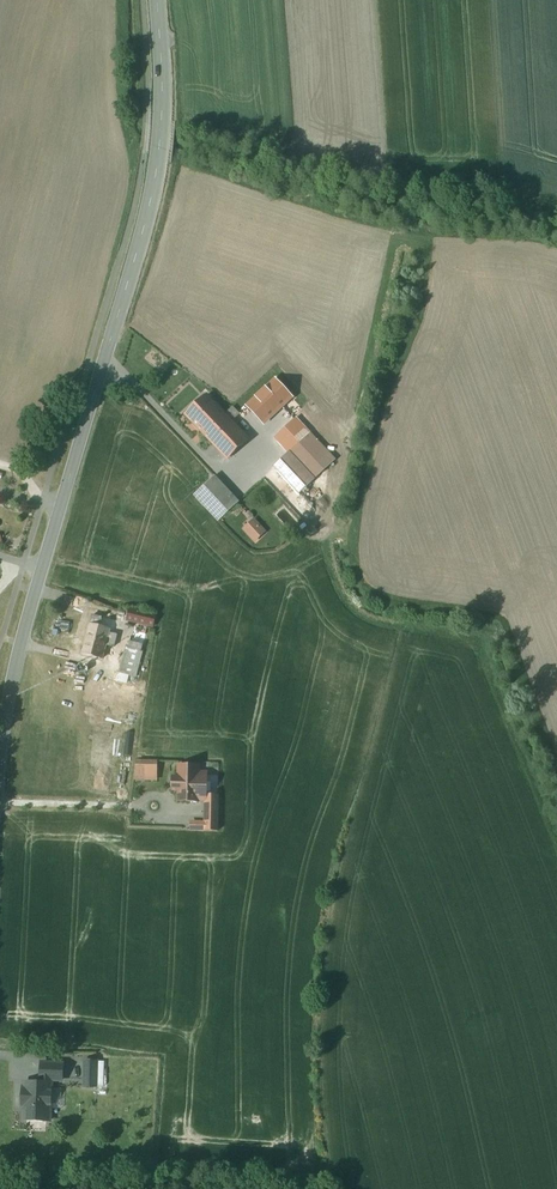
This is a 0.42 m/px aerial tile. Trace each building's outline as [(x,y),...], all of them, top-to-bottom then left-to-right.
[(232,422),(211,441),(227,459),(249,439),(248,438),(262,424),(289,453),(305,470),(326,451),(283,405),(291,397),(275,381),(232,422)] [(232,422),(207,395),(186,415),(211,441),(232,422)] [(305,470),(289,453),(274,467),(296,491),(306,482),(300,475),(305,470)] [(237,503),(214,478),(196,495),(219,520),(237,503)] [(254,521),(245,529),(252,536),(253,535),(260,528),(254,521)] [(260,528),(253,535),(257,539),(264,532),(260,528)] [(157,615),(130,609),(127,620),(141,624),(141,623),(154,626),(157,615)] [(103,617),(92,615),(82,654),(103,659),(106,646),(114,648),(118,635),(110,633),(111,629),(101,627),(103,617)] [(129,648),(126,647),(119,673),(135,677),(141,654),(143,646),(130,642),(129,648)] [(48,655),(46,669),(64,672),(66,659),(48,655)] [(131,700),(108,697),(107,707),(129,710),(131,700)] [(157,761),(137,761),(137,770),(157,771),(157,761)] [(200,767),(179,766),(178,778),(173,778),(173,790),(179,790),(179,801),(198,801),(198,800),(205,801),(206,801),(206,795),(207,773),(200,773),(200,767)] [(219,795),(206,795),(206,801),(205,801),(205,822),(205,830),(205,831),(218,831),(219,795)] [(205,822),(193,822),(193,830),(205,830),(205,822)] [(97,1055),(85,1055),(84,1085),(96,1086),(97,1055)] [(64,1062),(40,1061),(39,1076),(63,1077),(64,1062)] [(24,1083),(23,1120),(50,1120),(50,1084),(24,1083)]
